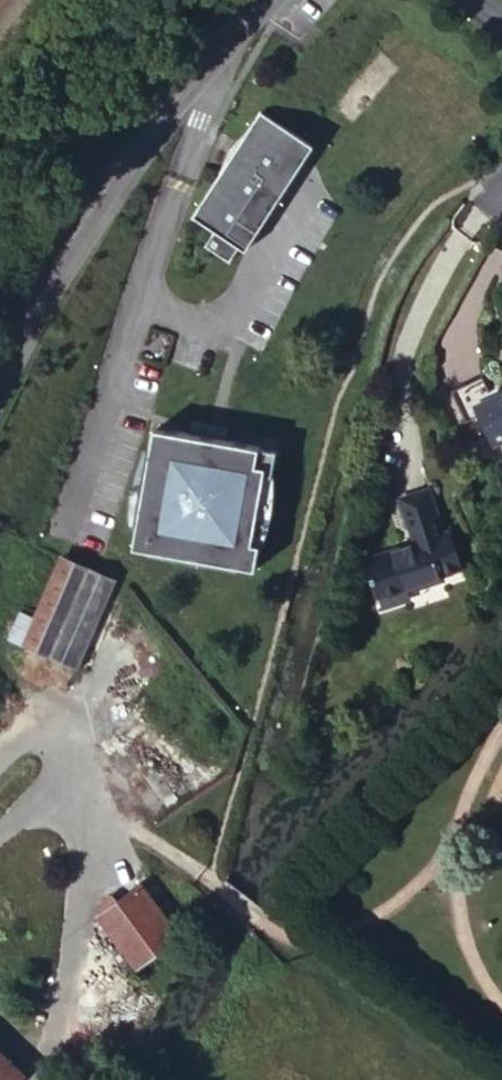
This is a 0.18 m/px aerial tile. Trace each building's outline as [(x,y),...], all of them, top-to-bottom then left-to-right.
[(260,112),(193,218),(215,232),(206,245),(231,262),(242,246),(235,241),(244,226),(257,234),(302,163),(297,159),(307,142),(260,112)] [(302,163),(313,146),(307,142),(297,159),(302,163)] [(247,249),(257,234),(244,226),(235,241),(242,246),(247,249)] [(457,386),(470,415),(483,412),(497,440),(501,438),(501,384),(494,387),(487,372),(457,386)] [(191,428),(227,434),(229,422),(193,414),(191,428)] [(139,520),(135,542),(151,545),(151,546),(239,564),(239,562),(256,564),(260,540),(253,539),(271,445),(262,443),(262,440),(227,434),(191,428),(174,424),(173,426),(156,423),(152,445),(139,520)] [(152,445),(143,443),(142,445),(142,447),(139,453),(139,456),(137,461),(132,480),(131,487),(131,491),(130,503),(129,512),(130,518),(139,520),(152,445)] [(271,445),(253,539),(260,540),(263,541),(264,539),(265,536),(267,533),(268,527),(270,524),(272,516),(274,501),(275,500),(275,498),(275,495),(276,484),(277,482),(276,479),(277,470),(274,470),(279,446),(271,445)] [(429,488),(402,498),(415,538),(417,543),(394,551),(395,554),(372,562),(376,575),(373,577),(374,582),(378,581),(386,602),(410,594),(409,590),(446,577),(445,573),(463,566),(450,531),(444,532),(429,488)] [(115,573),(63,550),(25,638),(76,660),(115,573)] [(142,883),(83,928),(120,977),(177,933),(142,883)] [(23,1075),(0,1052),(0,1079),(18,1079),(23,1075)]
